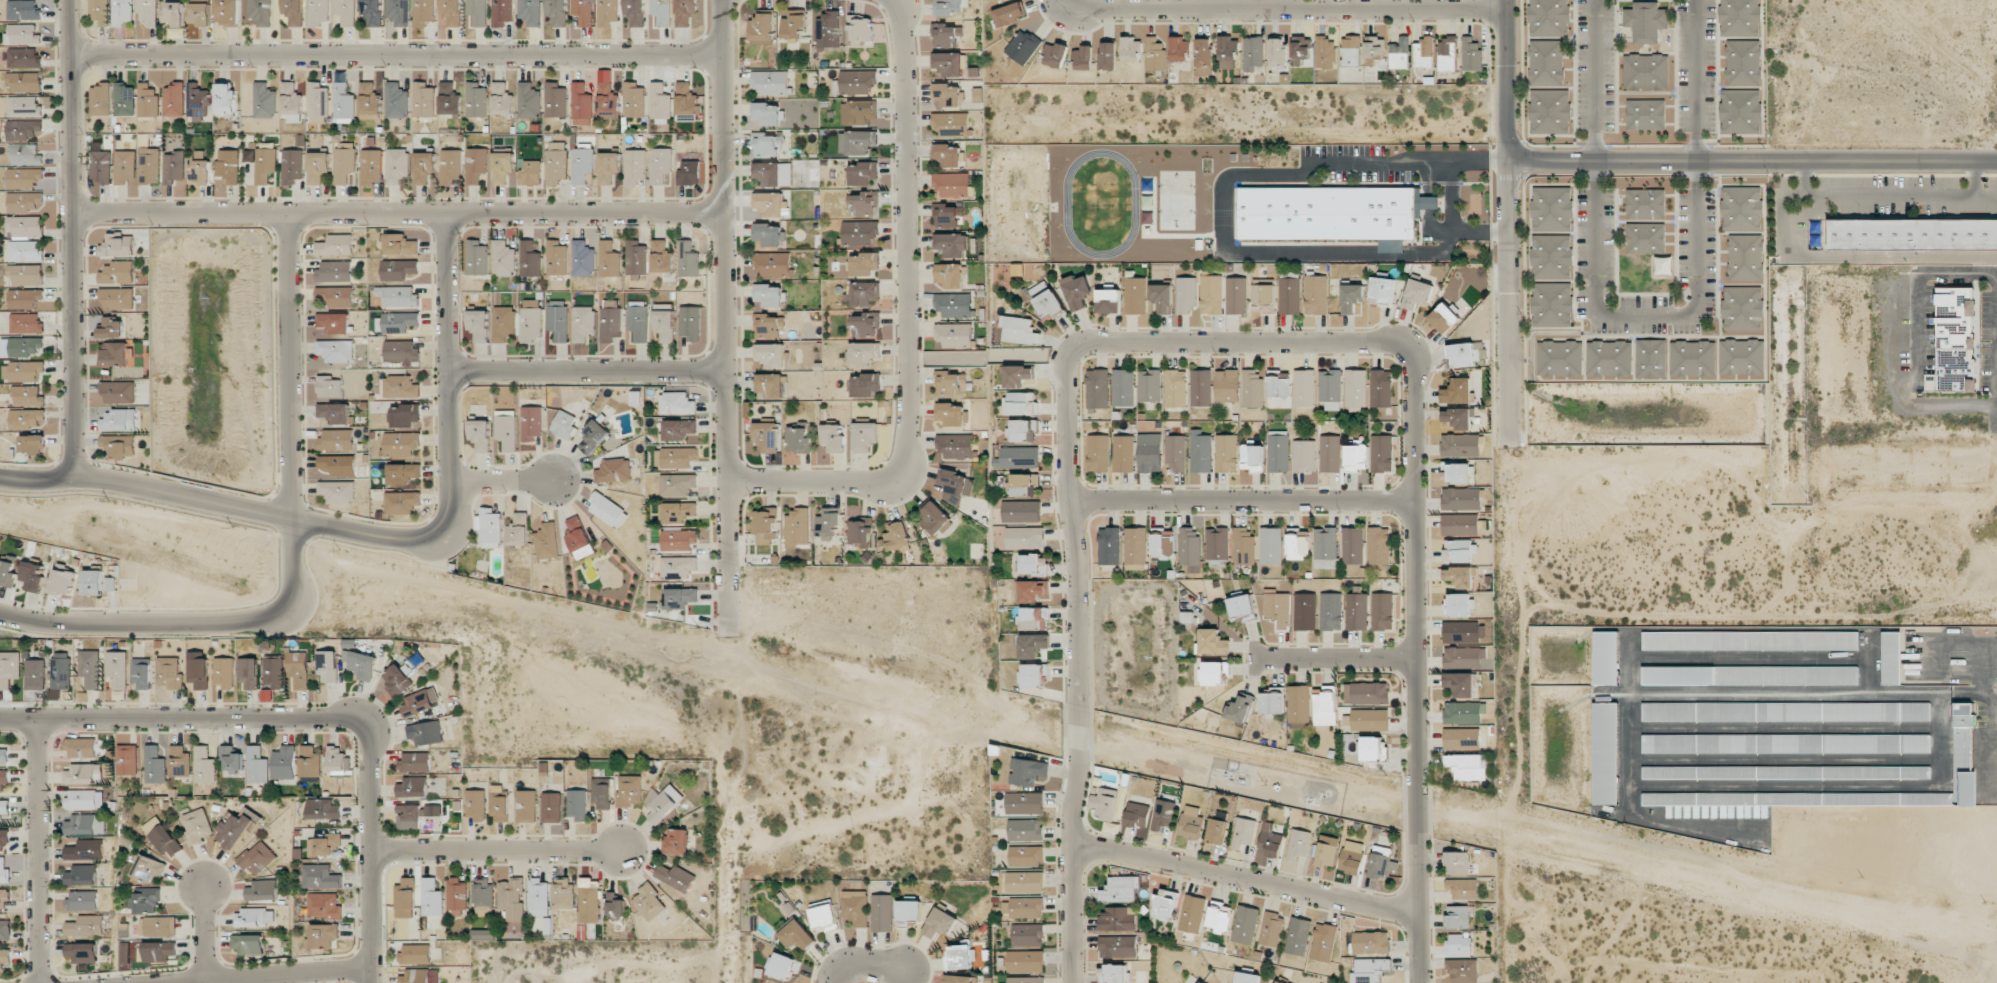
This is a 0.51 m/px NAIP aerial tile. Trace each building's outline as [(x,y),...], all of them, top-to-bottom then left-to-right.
[(8,1),(8,20),(39,19),(39,0),(38,0),(8,1)] [(109,26),(108,0),(90,0),(91,20),(100,19),(100,26),(109,26)] [(113,25),(133,25),(133,0),(113,0),(113,25)] [(138,20),(147,20),(147,27),(157,27),(157,0),(138,0),(138,20)] [(215,25),(238,25),(239,0),(215,0),(215,25)] [(271,0),(249,0),(249,20),(257,19),(257,27),(271,27),(271,0)] [(302,0),(282,0),(283,15),(289,15),(289,27),(303,27),(302,0)] [(309,27),(322,27),(322,22),(329,22),(329,0),(308,0),(309,27)] [(335,15),(342,15),(342,27),(355,27),(355,0),(335,0),(335,15)] [(367,16),(367,27),(382,27),(381,0),(361,0),(361,16),(367,16)] [(387,20),(395,20),(395,27),(409,27),(409,0),(387,0),(387,20)] [(434,0),(414,0),(414,25),(434,25),(434,0)] [(461,0),(439,0),(439,26),(461,27),(461,0)] [(473,15),(473,27),(486,27),(487,0),(466,0),(466,15),(473,15)] [(513,0),(493,0),(493,27),(506,27),(506,22),(513,21),(513,0)] [(541,0),(519,0),(519,20),(527,20),(527,27),(541,27),(541,0)] [(546,16),(553,16),(553,27),(566,27),(567,0),(546,0),(546,16)] [(593,0),(572,0),(572,15),(580,15),(580,27),(593,27),(593,0)] [(611,21),(619,22),(620,0),(598,0),(598,26),(611,27),(611,21)] [(631,16),(631,27),(645,27),(645,0),(624,0),(625,16),(631,16)] [(671,0),(651,0),(651,15),(658,15),(658,27),(670,27),(671,0)] [(690,27),(690,16),(697,16),(697,0),(676,0),(676,27),(690,27)] [(935,15),(967,14),(966,0),(934,0),(935,15)] [(1529,36),(1569,36),(1569,0),(1529,0),(1529,36)] [(1760,0),(1721,0),(1720,36),(1760,36),(1760,0)] [(992,11),(997,27),(1027,18),(1022,1),(992,11)] [(163,25),(184,26),(184,2),(163,2),(163,25)] [(1659,2),(1634,2),(1634,9),(1624,9),(1624,27),(1633,27),(1634,44),(1660,43),(1659,29),(1669,29),(1669,9),(1659,9),(1659,2)] [(210,3),(189,4),(190,24),(198,24),(198,27),(210,27),(210,3)] [(802,29),(805,28),(805,10),(788,10),(789,18),(782,18),(782,39),(802,38),(802,29)] [(841,48),(840,11),(825,11),(825,19),(816,19),(817,48),(841,48)] [(773,13),(759,13),(759,19),(750,19),(750,41),(774,40),(773,13)] [(871,17),(850,18),(851,46),(872,45),(871,17)] [(36,24),(6,25),(7,44),(42,43),(41,35),(36,35),(36,24)] [(961,25),(935,26),(936,48),(962,47),(961,25)] [(1043,41),(1030,31),(1028,35),(1020,30),(1005,52),(1025,66),(1043,41)] [(1147,70),(1165,70),(1165,43),(1157,43),(1157,36),(1147,36),(1147,70)] [(1341,36),(1343,66),(1360,66),(1360,36),(1341,36)] [(1409,36),(1399,36),(1399,44),(1390,44),(1390,69),(1409,68),(1409,36)] [(1462,70),(1481,71),(1481,43),(1472,42),(1472,37),(1463,36),(1462,70)] [(1219,68),(1236,69),(1237,38),(1220,37),(1219,68)] [(1263,66),(1263,37),(1244,37),(1244,72),(1255,72),(1255,66),(1263,66)] [(1292,66),(1310,65),(1310,37),(1292,37),(1292,66)] [(1316,68),(1336,69),(1336,37),(1316,37),(1316,68)] [(1365,57),(1383,58),(1384,38),(1366,37),(1365,57)] [(1122,39),(1123,61),(1141,60),(1140,38),(1122,39)] [(1189,61),(1189,38),(1171,38),(1171,61),(1189,61)] [(1269,67),(1285,67),(1286,38),(1269,38),(1269,67)] [(1196,39),(1197,75),(1212,75),(1212,39),(1196,39)] [(1414,39),(1415,67),(1434,67),(1433,39),(1414,39)] [(1456,70),(1456,39),(1439,39),(1439,70),(1456,70)] [(1571,134),(1571,90),(1534,90),(1534,85),(1564,85),(1564,40),(1530,40),(1530,134),(1571,134)] [(1727,41),(1727,85),(1761,86),(1761,41),(1727,41)] [(1048,44),(1043,63),(1063,69),(1069,46),(1057,42),(1056,46),(1048,44)] [(1100,71),(1116,70),(1116,42),(1100,42),(1100,71)] [(1092,45),(1081,46),(1081,50),(1074,50),(1075,70),(1093,69),(1092,45)] [(9,68),(42,67),(42,55),(37,56),(36,48),(9,49),(9,68)] [(962,77),(962,53),(932,53),(932,69),(941,69),(941,77),(962,77)] [(1624,55),(1623,89),(1668,90),(1668,55),(1624,55)] [(612,70),(598,70),(599,119),(619,119),(619,93),(612,93),(612,70)] [(755,72),(755,96),(790,95),(789,71),(755,72)] [(877,71),(841,71),(841,94),(871,94),(870,88),(878,88),(877,71)] [(42,73),(7,72),(7,85),(12,85),(12,92),(41,92),(42,73)] [(303,93),(296,94),(296,81),(282,82),(282,115),(303,114),(303,93)] [(91,115),(111,116),(111,82),(99,82),(99,88),(92,88),(91,115)] [(140,117),(159,117),(158,89),(150,89),(149,82),(139,83),(140,117)] [(208,90),(199,90),(199,82),(189,82),(188,117),(196,117),(196,121),(207,121),(208,90)] [(267,82),(255,82),(255,118),(276,118),(276,90),(267,90),(267,82)] [(328,117),(329,88),(321,88),(321,82),(309,82),(308,116),(328,117)] [(355,94),(348,94),(348,82),(335,82),(335,123),(355,123),(355,94)] [(386,82),(387,119),(408,118),(408,89),(400,89),(400,82),(386,82)] [(414,82),(415,117),(435,117),(434,87),(427,87),(427,82),(414,82)] [(461,114),(460,93),(454,93),(454,82),(440,82),(440,115),(461,114)] [(486,117),(487,88),(479,88),(479,82),(467,82),(466,117),(486,117)] [(513,115),(513,93),(506,93),(506,82),(493,82),(492,114),(513,115)] [(519,118),(540,118),(540,89),(532,89),(532,82),(518,82),(519,118)] [(546,117),(566,117),(567,88),(558,88),(558,82),(546,82),(546,117)] [(573,125),(593,124),(592,95),(585,95),(585,82),(572,82),(573,125)] [(645,87),(637,87),(638,82),(625,82),(624,117),(644,117),(645,87)] [(651,82),(651,118),(671,119),(672,95),(665,94),(665,82),(651,82)] [(678,122),(696,121),(696,114),(702,114),(701,95),(692,96),(691,82),(676,82),(678,122)] [(164,116),(185,116),(184,83),(164,84),(164,116)] [(217,83),(217,116),(235,115),(235,83),(217,83)] [(933,107),(963,107),(962,87),(950,87),(950,83),(932,83),(933,107)] [(116,116),(135,116),(134,85),(115,85),(116,116)] [(1761,134),(1762,90),(1722,90),(1721,133),(1761,134)] [(40,96),(8,97),(9,117),(41,117),(40,96)] [(1627,100),(1628,130),(1666,129),(1665,99),(1627,100)] [(850,101),(850,125),(869,125),(868,119),(878,119),(878,101),(850,101)] [(761,126),(783,126),(782,103),(752,104),(752,120),(760,120),(761,126)] [(968,113),(932,114),(932,130),(940,129),(940,138),(969,137),(968,113)] [(42,120),(8,121),(8,141),(36,141),(36,131),(42,131),(42,120)] [(878,132),(841,131),(841,155),(869,155),(870,146),(878,146),(878,132)] [(756,134),(755,156),(782,157),(783,135),(756,134)] [(547,183),(566,183),(566,142),(547,142),(547,183)] [(335,185),(348,185),(348,172),(354,172),(355,143),(336,143),(335,185)] [(43,164),(43,155),(38,155),(38,144),(9,145),(10,164),(43,164)] [(962,144),(934,145),(934,167),(962,167),(962,144)] [(140,184),(160,184),(160,148),(139,148),(140,184)] [(255,149),(256,185),(276,185),(275,148),(255,149)] [(480,173),(488,173),(488,148),(467,148),(467,185),(480,185),(480,173)] [(652,185),(664,185),(664,172),(673,172),(673,149),(652,148),(652,185)] [(387,185),(400,185),(400,178),(408,178),(408,149),(387,149),(387,185)] [(573,185),(585,184),(585,173),(594,173),(594,149),(573,149),(573,185)] [(239,150),(217,150),(217,176),(227,176),(227,185),(238,185),(239,150)] [(283,185),(295,185),(295,179),(303,179),(302,150),(282,150),(283,185)] [(374,185),(374,178),(381,179),(382,150),(362,150),(361,185),(374,185)] [(460,150),(440,150),(441,183),(461,182),(460,150)] [(625,183),(646,183),(646,150),(626,150),(625,183)] [(92,183),(111,182),(110,151),(91,152),(92,183)] [(135,151),(115,151),(115,185),(126,185),(126,181),(136,181),(135,151)] [(211,185),(210,159),(205,159),(204,151),(192,151),(193,181),(198,180),(198,185),(211,185)] [(164,152),(165,185),(174,185),(174,180),(185,180),(184,152),(164,152)] [(309,185),(322,185),(322,173),(329,173),(329,153),(309,152),(309,185)] [(414,185),(428,185),(428,172),(435,172),(435,153),(415,153),(414,185)] [(514,153),(493,153),(493,186),(514,186),(514,153)] [(599,185),(613,185),(614,172),(620,172),(620,153),(600,153),(599,185)] [(520,185),(540,185),(541,161),(523,160),(523,169),(520,169),(520,185)] [(700,185),(699,160),(679,161),(680,185),(700,185)] [(780,162),(754,163),(755,178),(762,178),(763,187),(781,187),(780,162)] [(878,162),(862,162),(862,166),(850,166),(851,185),(871,185),(871,179),(879,179),(878,162)] [(9,189),(35,188),(35,180),(43,180),(43,168),(8,169),(9,189)] [(933,173),(933,191),(941,191),(941,197),(970,197),(970,173),(933,173)] [(1239,239),(1415,239),(1414,187),(1239,188),(1239,239)] [(1533,231),(1573,231),(1572,187),(1533,187),(1533,231)] [(1763,230),(1762,187),(1722,187),(1723,231),(1763,230)] [(1665,219),(1665,189),(1627,190),(1627,219),(1665,219)] [(879,215),(879,191),(864,191),(864,195),(849,195),(849,202),(854,203),(853,215),(879,215)] [(9,193),(9,212),(41,212),(41,193),(9,193)] [(785,217),(785,193),(753,193),(753,208),(763,208),(763,217),(785,217)] [(935,228),(964,227),(964,207),(948,207),(948,203),(934,204),(935,228)] [(10,238),(42,237),(42,216),(10,217),(10,238)] [(1829,219),(1829,249),(1996,249),(1996,220),(1829,219)] [(878,221),(843,222),(843,245),(878,245),(878,221)] [(1665,223),(1626,224),(1627,254),(1665,254),(1665,223)] [(753,224),(753,240),(763,241),(763,246),(783,247),(784,225),(753,224)] [(134,235),(107,234),(107,244),(99,244),(98,256),(133,256),(134,235)] [(316,255),(352,255),(352,234),(328,235),(328,242),(315,242),(316,255)] [(418,241),(407,241),(407,234),(386,234),(386,254),(418,254),(418,241)] [(964,258),(964,251),(968,251),(969,234),(934,234),(934,249),(945,249),(944,258),(964,258)] [(1572,235),(1532,235),(1532,279),(1572,279),(1572,235)] [(1729,281),(1764,281),(1763,235),(1729,235),(1729,281)] [(653,273),(674,272),(673,250),(667,250),(667,239),(653,240),(653,273)] [(38,240),(10,241),(10,262),(44,261),(44,250),(39,250),(38,240)] [(487,275),(488,246),(480,245),(480,240),(468,240),(467,275),(487,275)] [(493,276),(515,276),(516,248),(506,247),(506,240),(494,240),(493,276)] [(521,277),(541,277),(541,252),(534,252),(534,240),(521,240),(521,277)] [(548,276),(569,275),(568,246),(559,246),(559,240),(547,240),(548,276)] [(586,240),(573,240),(573,276),(595,276),(595,247),(586,247),(586,240)] [(613,240),(600,240),(601,277),(621,276),(621,253),(614,253),(613,240)] [(647,246),(639,246),(639,240),(627,240),(627,274),(647,275),(647,246)] [(699,252),(692,252),(692,240),(679,240),(679,277),(700,276),(699,252)] [(754,253),(754,268),(761,268),(761,277),(790,276),(790,252),(754,253)] [(871,276),(871,269),(879,269),(879,254),(852,253),(851,276),(871,276)] [(1654,258),(1655,274),(1673,274),(1673,257),(1654,258)] [(418,261),(382,260),(382,281),(407,281),(407,274),(418,274),(418,261)] [(112,261),(112,269),(99,269),(99,284),(134,283),(134,261),(112,261)] [(351,281),(350,261),(318,261),(318,282),(351,281)] [(937,265),(937,281),(944,281),(945,288),(962,288),(962,275),(966,275),(966,264),(937,265)] [(14,286),(44,285),(43,265),(8,265),(8,277),(13,277),(14,286)] [(1279,315),(1300,315),(1300,272),(1279,272),(1279,315)] [(1061,279),(1073,313),(1086,308),(1083,298),(1093,294),(1087,275),(1076,278),(1075,275),(1061,279)] [(1327,276),(1305,275),(1305,314),(1327,315),(1327,276)] [(1222,276),(1200,276),(1201,315),(1222,314),(1222,276)] [(1125,314),(1146,314),(1146,277),(1125,277),(1125,314)] [(1196,277),(1176,277),(1177,313),(1196,313),(1196,277)] [(1246,314),(1247,278),(1226,277),(1226,314),(1246,314)] [(1418,312),(1421,301),(1429,303),(1435,285),(1411,277),(1401,306),(1418,312)] [(1370,298),(1379,299),(1379,304),(1394,305),(1394,278),(1371,278),(1370,298)] [(880,300),(880,282),(852,282),(852,307),(871,307),(871,301),(880,300)] [(1572,327),(1573,283),(1533,283),(1533,326),(1572,327)] [(1172,284),(1150,285),(1150,302),(1159,302),(1159,314),(1172,314),(1172,284)] [(1341,314),(1354,315),(1355,302),(1364,303),(1364,285),(1342,284),(1341,314)] [(754,285),(754,301),(762,301),(762,308),(785,307),(784,285),(754,285)] [(1252,312),(1274,312),(1275,285),(1252,285),(1252,312)] [(384,307),(419,306),(419,294),(413,295),(413,286),(376,287),(376,296),(383,296),(384,307)] [(1763,287),(1724,286),(1723,330),(1763,331),(1763,287)] [(352,287),(316,287),(316,300),(329,300),(329,308),(352,307),(352,287)] [(134,309),(134,288),(100,289),(100,302),(105,301),(105,310),(134,309)] [(1045,322),(1066,311),(1054,288),(1033,300),(1045,322)] [(1974,392),(1974,317),(1975,317),(1975,288),(1936,288),(1936,374),(1925,374),(1925,392),(1974,392)] [(36,309),(36,300),(44,300),(43,289),(10,290),(10,309),(36,309)] [(1097,290),(1097,313),(1120,313),(1120,290),(1097,290)] [(935,294),(935,311),(943,311),(943,318),(971,318),(970,293),(935,294)] [(613,338),(621,338),(620,300),(600,300),(602,343),(613,343),(613,338)] [(548,331),(554,331),(555,343),(568,342),(567,301),(547,301),(548,331)] [(1444,335),(1461,318),(1445,301),(1427,318),(1444,335)] [(654,331),(660,331),(660,344),(674,343),(673,304),(653,305),(654,331)] [(627,331),(635,331),(634,343),(647,343),(648,306),(627,306),(627,331)] [(679,339),(699,340),(700,306),(680,306),(679,339)] [(493,307),(494,343),(515,343),(514,307),(493,307)] [(573,307),(573,342),(587,343),(587,334),(594,334),(595,307),(573,307)] [(521,308),(521,342),(534,342),(534,338),(542,338),(541,308),(521,308)] [(488,310),(468,311),(468,331),(474,331),(474,343),(488,343),(488,310)] [(41,313),(11,314),(11,333),(41,333),(41,313)] [(317,314),(317,327),(327,327),(328,334),(349,334),(349,313),(317,314)] [(419,313),(382,314),(383,334),(407,333),(406,325),(419,325),(419,313)] [(758,338),(783,338),(784,317),(769,317),(769,314),(758,313),(758,338)] [(852,338),(880,336),(879,313),(851,315),(852,338)] [(124,321),(115,321),(115,316),(100,317),(101,338),(124,337),(124,321)] [(1033,318),(1001,316),(1000,327),(1003,327),(1003,342),(1039,344),(1040,333),(1033,333),(1033,318)] [(971,323),(938,324),(938,349),(971,348),(971,323)] [(10,338),(10,357),(37,356),(37,347),(44,347),(43,337),(10,338)] [(1637,379),(1667,378),(1666,339),(1636,340),(1637,379)] [(353,341),(317,340),(316,355),(325,355),(325,362),(353,363),(353,341)] [(1719,341),(1720,375),(1765,374),(1764,340),(1719,341)] [(384,341),(385,362),(419,362),(419,348),(414,348),(414,341),(384,341)] [(1538,342),(1538,376),(1583,375),(1583,341),(1538,342)] [(1632,342),(1587,341),(1587,376),(1632,377),(1632,342)] [(1670,376),(1716,376),(1716,341),(1670,342),(1670,376)] [(103,366),(132,366),(131,342),(105,342),(105,350),(102,350),(103,366)] [(1478,365),(1475,342),(1447,346),(1450,369),(1478,365)] [(785,343),(754,344),(755,362),(765,361),(765,368),(785,368),(785,343)] [(881,343),(851,343),(850,367),(871,367),(871,359),(880,359),(881,343)] [(11,382),(37,382),(37,373),(45,373),(44,361),(10,362),(11,382)] [(1024,388),(1023,379),(1035,379),(1035,365),(1005,366),(1006,388),(1024,388)] [(1087,409),(1109,408),(1108,369),(1086,370),(1087,409)] [(1113,407),(1134,406),(1133,369),(1113,370),(1113,407)] [(1138,401),(1160,402),(1160,370),(1138,370),(1138,401)] [(1186,407),(1187,370),(1165,370),(1165,407),(1186,407)] [(1191,406),(1211,407),(1211,370),(1191,370),(1191,406)] [(1239,402),(1239,370),(1216,370),(1215,402),(1239,402)] [(1263,407),(1264,370),(1243,370),(1242,407),(1263,407)] [(1295,406),(1314,406),(1314,370),(1294,370),(1295,406)] [(1319,370),(1319,401),(1325,401),(1325,410),(1339,410),(1338,403),(1341,403),(1341,370),(1319,370)] [(1345,407),(1367,407),(1367,370),(1346,370),(1345,407)] [(1370,407),(1391,407),(1392,370),(1371,370),(1370,407)] [(966,373),(939,372),(939,394),(965,395),(966,373)] [(783,374),(756,374),(756,392),(765,392),(765,398),(783,398),(783,374)] [(853,397),(881,397),(881,374),(852,375),(853,397)] [(342,380),(333,380),(332,375),(317,375),(318,397),(342,397),(342,380)] [(384,398),(420,397),(420,384),(412,384),(412,376),(384,376),(384,398)] [(1440,403),(1472,403),(1471,378),(1452,378),(1452,389),(1440,389),(1440,403)] [(100,382),(101,394),(106,394),(106,403),(136,402),(135,381),(100,382)] [(40,386),(14,386),(15,406),(45,405),(45,396),(40,396),(40,386)] [(696,414),(696,401),(688,401),(688,392),(660,393),(660,414),(696,414)] [(1030,393),(1005,392),(1005,414),(1037,415),(1038,402),(1030,402),(1030,393)] [(945,426),(966,426),(966,406),(954,406),(954,402),(935,403),(936,420),(945,420),(945,426)] [(317,404),(317,417),(330,417),(330,425),(350,424),(350,403),(317,404)] [(421,404),(402,404),(402,407),(392,407),(392,427),(412,428),(412,421),(420,421),(421,404)] [(542,407),(522,407),(523,442),(535,442),(535,436),(543,436),(542,407)] [(10,410),(11,429),(40,428),(39,421),(45,421),(45,409),(10,410)] [(137,409),(106,410),(106,418),(100,418),(100,430),(137,430),(137,409)] [(578,418),(560,409),(550,431),(568,440),(578,418)] [(1453,431),(1471,430),(1471,416),(1475,416),(1475,409),(1442,409),(1442,422),(1453,422),(1453,431)] [(516,410),(496,411),(496,440),(503,440),(504,452),(516,452),(516,410)] [(581,434),(587,439),(579,447),(589,456),(610,433),(596,419),(581,434)] [(491,421),(470,420),(469,442),(476,442),(476,452),(490,453),(491,421)] [(696,420),(664,420),(665,441),(685,441),(685,434),(697,434),(696,420)] [(1012,420),(1011,441),(1036,442),(1037,420),(1012,420)] [(855,454),(872,453),(871,443),(878,443),(878,422),(854,423),(855,454)] [(780,453),(780,423),(754,423),(754,444),(763,444),(763,453),(780,453)] [(844,453),(845,425),(822,424),(821,445),(827,445),(827,453),(844,453)] [(811,452),(811,437),(808,437),(808,428),(787,427),(786,452),(811,452)] [(1212,435),(1202,435),(1202,429),(1191,429),(1190,472),(1211,473),(1212,435)] [(353,450),(353,430),(323,430),(324,438),(318,438),(318,450),(353,450)] [(421,433),(385,432),(384,457),(420,457),(421,433)] [(973,434),(939,435),(940,459),(973,459),(973,434)] [(1137,434),(1138,473),(1162,473),(1161,434),(1137,434)] [(1480,435),(1441,434),(1441,455),(1479,456),(1480,435)] [(22,454),(46,453),(46,435),(21,435),(22,454)] [(135,435),(100,436),(100,447),(109,447),(109,455),(135,455),(135,435)] [(1109,435),(1088,435),(1087,472),(1109,472),(1109,435)] [(1133,435),(1113,436),(1114,472),(1134,472),(1133,435)] [(1216,435),(1217,473),(1238,472),(1238,435),(1216,435)] [(1289,472),(1289,435),(1268,435),(1268,472),(1289,472)] [(1340,435),(1320,436),(1320,472),(1340,472),(1340,435)] [(1372,473),(1393,472),(1392,435),(1371,436),(1372,473)] [(1185,436),(1165,436),(1166,466),(1172,466),(1172,473),(1185,473),(1185,436)] [(1316,440),(1293,441),(1294,472),(1316,472),(1316,440)] [(1242,471),(1264,471),(1263,445),(1242,446),(1242,471)] [(1367,470),(1367,445),(1345,445),(1345,470),(1367,470)] [(656,469),(691,468),(690,460),(697,460),(697,447),(656,448),(656,469)] [(355,475),(354,455),(318,456),(318,469),(331,468),(331,476),(355,475)] [(602,459),(603,469),(595,470),(595,482),(631,481),(630,458),(602,459)] [(421,464),(388,464),(388,485),(411,486),(411,478),(420,478),(421,464)] [(937,485),(945,486),(943,502),(961,505),(962,495),(971,496),(973,478),(958,476),(958,471),(940,468),(937,485)] [(661,496),(688,496),(689,487),(697,487),(697,475),(661,474),(661,496)] [(1038,495),(1037,474),(1012,474),(1013,496),(1038,495)] [(354,482),(318,482),(318,496),(327,496),(327,503),(354,503),(354,482)] [(1442,510),(1481,510),(1481,488),(1442,488),(1442,510)] [(421,492),(385,493),(385,514),(414,514),(414,505),(421,505),(421,492)] [(587,509),(619,530),(630,513),(598,492),(587,509)] [(921,521),(936,537),(953,521),(933,500),(922,511),(927,516),(921,521)] [(1041,501),(1004,501),(1004,522),(1042,522),(1041,501)] [(661,524),(687,523),(687,517),(698,516),(697,502),(661,503),(661,524)] [(482,548),(502,548),(501,513),(493,513),(493,507),(481,508),(482,548)] [(809,508),(793,507),(793,516),(785,516),(785,548),(808,549),(809,508)] [(753,510),(753,535),(757,535),(757,545),(774,545),(774,522),(777,522),(777,510),(753,510)] [(528,513),(514,513),(514,525),(507,525),(508,545),(528,545),(528,513)] [(1442,515),(1442,536),(1479,535),(1479,514),(1442,515)] [(577,560),(595,552),(578,515),(566,521),(571,532),(565,534),(577,560)] [(849,545),(857,544),(857,549),(874,549),(873,519),(848,520),(849,545)] [(911,547),(903,519),(886,524),(888,533),(884,534),(889,553),(911,547)] [(536,531),(536,559),(558,558),(557,522),(542,522),(542,531),(536,531)] [(1044,528),(1008,527),(1008,549),(1044,549),(1044,528)] [(1200,528),(1180,527),(1179,565),(1188,565),(1188,572),(1199,572),(1200,528)] [(1234,565),(1254,565),(1254,536),(1248,536),(1248,527),(1234,527),(1234,565)] [(1363,564),(1363,527),(1343,527),(1342,564),(1363,564)] [(1369,565),(1390,565),(1390,527),(1368,528),(1369,565)] [(1120,528),(1099,528),(1099,565),(1121,565),(1120,528)] [(1126,528),(1125,564),(1146,565),(1147,528),(1126,528)] [(1228,528),(1206,528),(1207,567),(1228,567),(1228,528)] [(1260,565),(1282,565),(1282,528),(1261,528),(1260,565)] [(1315,528),(1315,568),(1338,568),(1337,528),(1315,528)] [(1173,530),(1153,529),(1152,559),(1173,559),(1173,530)] [(692,550),(692,543),(698,543),(698,530),(663,531),(663,551),(692,550)] [(1287,559),(1309,559),(1308,532),(1287,532),(1287,559)] [(1473,562),(1473,554),(1476,554),(1475,540),(1444,540),(1444,562),(1473,562)] [(1021,574),(1048,575),(1049,555),(1022,555),(1021,574)] [(12,586),(17,561),(0,557),(0,584),(12,586)] [(698,557),(662,557),(662,579),(690,579),(690,571),(698,571),(698,557)] [(26,581),(24,590),(40,593),(46,566),(24,561),(20,580),(26,581)] [(1476,589),(1475,567),(1443,568),(1444,580),(1456,580),(1456,589),(1476,589)] [(71,596),(75,572),(56,568),(54,578),(50,577),(47,592),(71,596)] [(84,595),(103,596),(104,571),(85,570),(84,595)] [(1021,603),(1036,603),(1036,599),(1050,598),(1049,580),(1020,581),(1021,603)] [(666,609),(686,609),(686,602),(699,602),(699,588),(666,589),(666,609)] [(1264,594),(1264,618),(1277,617),(1277,628),(1291,627),(1290,593),(1264,594)] [(1294,594),(1295,630),(1316,630),(1316,593),(1294,594)] [(1321,630),(1342,630),(1341,593),(1320,593),(1321,630)] [(1368,594),(1347,593),(1346,630),(1367,631),(1368,594)] [(1393,593),(1372,593),(1371,630),(1393,631),(1393,593)] [(1444,617),(1472,617),(1472,593),(1449,594),(1449,601),(1443,601),(1444,617)] [(1232,620),(1255,614),(1250,594),(1228,599),(1232,620)] [(1047,630),(1048,608),(1023,607),(1022,617),(1020,617),(1020,630),(1047,630)] [(1443,643),(1479,643),(1480,622),(1443,622),(1443,643)] [(1200,629),(1200,654),(1231,654),(1230,640),(1220,640),(1220,629),(1200,629)] [(1618,685),(1619,632),(1595,632),(1594,685),(1618,685)] [(1859,632),(1643,633),(1643,651),(1859,650),(1859,632)] [(1882,632),(1881,684),(1900,685),(1901,632),(1882,632)] [(1050,635),(1020,634),(1020,659),(1039,659),(1039,649),(1050,649),(1050,635)] [(1486,648),(1444,647),(1444,667),(1481,668),(1481,658),(1486,658),(1486,648)] [(86,690),(100,690),(99,650),(79,651),(80,677),(85,677),(86,690)] [(359,672),(357,679),(372,683),(379,657),(355,650),(350,669),(359,672)] [(126,690),(127,652),(107,651),(106,676),(113,677),(113,690),(126,690)] [(339,682),(339,651),(319,651),(319,675),(326,675),(326,682),(339,682)] [(0,652),(0,690),(10,689),(10,679),(20,679),(19,652),(0,652)] [(308,652),(289,652),(289,677),(295,677),(295,690),(309,690),(308,652)] [(51,689),(70,690),(71,653),(52,653),(51,689)] [(181,657),(157,658),(158,686),(171,685),(171,689),(181,689),(181,657)] [(134,658),(133,689),(150,690),(151,658),(134,658)] [(208,689),(208,658),(189,658),(190,690),(208,689)] [(233,658),(214,658),(215,684),(222,683),(222,689),(234,689),(233,658)] [(259,658),(240,658),(240,690),(258,690),(259,658)] [(265,688),(284,688),(284,658),(264,658),(265,688)] [(44,690),(45,660),(26,659),(25,690),(44,690)] [(1229,674),(1229,662),(1203,662),(1203,686),(1224,685),(1224,674),(1229,674)] [(381,677),(396,697),(414,683),(399,664),(381,677)] [(1024,688),(1048,688),(1047,664),(1023,665),(1023,678),(1024,688)] [(1643,685),(1859,685),(1859,667),(1643,666),(1643,685)] [(1443,687),(1455,687),(1454,698),(1473,698),(1473,673),(1443,673),(1443,687)] [(1389,682),(1345,683),(1345,704),(1389,704),(1389,682)] [(1288,686),(1289,723),(1310,723),(1309,685),(1288,686)] [(401,707),(405,718),(435,709),(433,701),(439,699),(435,687),(405,696),(408,705),(401,707)] [(1314,725),(1336,725),(1335,688),(1314,688),(1314,725)] [(1261,714),(1285,713),(1284,690),(1260,691),(1261,714)] [(1253,697),(1240,694),(1237,705),(1228,702),(1223,719),(1245,725),(1253,697)] [(1444,723),(1481,724),(1481,712),(1486,713),(1486,703),(1444,702),(1444,723)] [(1931,721),(1931,702),(1642,703),(1642,722),(1931,721)] [(1617,703),(1593,703),(1594,804),(1617,804),(1617,703)] [(1642,805),(1977,806),(1977,772),(1972,772),(1972,728),(1973,728),(1973,703),(1954,703),(1953,793),(1642,793),(1642,805)] [(1389,710),(1352,709),(1352,730),(1389,730),(1389,710)] [(416,745),(443,743),(441,722),(407,724),(408,740),(415,739),(416,745)] [(1480,729),(1444,729),(1444,750),(1480,749),(1480,729)] [(1931,753),(1931,734),(1642,735),(1642,753),(1931,753)] [(1362,762),(1382,762),(1382,737),(1363,736),(1362,762)] [(95,738),(67,739),(67,758),(95,758),(95,738)] [(0,742),(0,763),(9,763),(8,749),(1,749),(1,742),(0,742)] [(117,745),(118,775),(139,775),(139,745),(117,745)] [(166,783),(165,758),(159,758),(159,745),(145,745),(146,783),(166,783)] [(184,745),(170,746),(171,777),(191,776),(190,753),(184,753),(184,745)] [(195,783),(215,783),(216,759),(208,759),(208,745),(196,745),(195,783)] [(233,745),(221,745),(221,762),(226,762),(226,772),(242,773),(243,753),(232,753),(233,745)] [(268,782),(268,758),(262,758),(261,745),(248,746),(248,783),(268,782)] [(294,779),(295,746),(281,745),(281,751),(273,751),(273,779),(294,779)] [(320,753),(314,753),(314,745),(300,745),(301,777),(320,776),(320,753)] [(351,770),(350,755),(340,755),(339,745),(327,746),(328,771),(351,770)] [(430,752),(400,753),(401,772),(431,772),(430,752)] [(1445,754),(1445,767),(1455,767),(1455,780),(1486,781),(1487,755),(1445,754)] [(1010,784),(1036,787),(1037,775),(1049,776),(1050,762),(1013,758),(1010,784)] [(64,784),(97,784),(97,771),(102,771),(102,764),(71,764),(71,770),(64,770),(64,784)] [(1931,779),(1931,766),(1642,767),(1642,779),(1931,779)] [(3,792),(3,783),(9,783),(9,770),(0,770),(0,792),(3,792)] [(642,776),(619,775),(618,806),(641,807),(642,776)] [(428,777),(404,777),(404,784),(396,784),(397,797),(428,796),(428,777)] [(610,809),(611,778),(593,778),(592,809),(610,809)] [(647,816),(657,825),(684,797),(670,783),(660,794),(654,789),(643,801),(653,810),(647,816)] [(508,822),(507,785),(491,785),(492,822),(508,822)] [(1117,790),(1099,788),(1098,795),(1091,795),(1089,808),(1096,809),(1095,818),(1115,820),(1117,790)] [(103,810),(103,791),(64,790),(64,809),(103,810)] [(467,820),(486,820),(486,790),(466,790),(467,820)] [(517,823),(536,822),(536,790),(517,791),(517,823)] [(587,790),(568,790),(567,816),(576,816),(576,821),(586,821),(587,790)] [(1043,792),(1007,793),(1007,814),(1044,814),(1043,792)] [(561,823),(561,793),(543,793),(542,822),(561,823)] [(342,819),(341,806),(334,806),(334,799),(309,799),(310,820),(342,819)] [(2,820),(2,814),(10,814),(10,800),(0,800),(0,820),(2,820)] [(1172,827),(1173,801),(1154,800),(1153,831),(1162,831),(1162,826),(1172,827)] [(1151,806),(1128,802),(1124,825),(1147,828),(1151,806)] [(421,815),(442,816),(442,805),(424,805),(407,804),(407,815),(401,815),(400,828),(421,829),(421,815)] [(1203,817),(1198,817),(1199,807),(1183,805),(1180,837),(1200,839),(1203,817)] [(215,835),(203,807),(183,816),(189,830),(185,832),(191,845),(215,835)] [(262,817),(246,807),(239,817),(230,811),(218,829),(223,832),(218,840),(234,850),(248,829),(253,831),(262,817)] [(104,834),(104,814),(72,815),(72,820),(65,821),(65,834),(104,834)] [(170,860),(184,849),(158,816),(144,827),(170,860)] [(1224,843),(1227,820),(1208,818),(1206,842),(1224,843)] [(1254,845),(1256,820),(1236,818),(1233,849),(1242,849),(1242,844),(1254,845)] [(1042,819),(1008,820),(1009,841),(1043,840),(1042,819)] [(1273,833),(1274,822),(1263,821),(1258,854),(1280,857),(1283,834),(1273,833)] [(0,830),(0,852),(9,851),(9,829),(0,830)] [(687,829),(668,829),(668,837),(663,837),(663,854),(687,854),(687,829)] [(1288,860),(1297,861),(1297,856),(1308,857),(1311,831),(1291,829),(1288,860)] [(342,833),(326,834),(326,838),(310,838),(310,856),(335,856),(335,848),(342,847),(342,833)] [(65,860),(102,859),(102,839),(78,840),(78,846),(65,846),(65,860)] [(237,862),(246,870),(248,867),(257,876),(277,856),(259,839),(237,862)] [(1315,865),(1334,868),(1337,845),(1319,842),(1315,865)] [(1042,846),(1009,847),(1010,866),(1043,866),(1042,846)] [(1359,875),(1365,852),(1343,847),(1338,870),(1359,875)] [(1397,874),(1399,863),(1391,861),(1392,857),(1373,852),(1368,875),(1388,880),(1390,872),(1397,874)] [(1469,852),(1445,852),(1446,874),(1469,874),(1469,852)] [(168,865),(144,853),(133,875),(143,880),(144,879),(152,882),(155,874),(162,878),(168,865)] [(0,857),(0,882),(10,882),(10,868),(6,868),(6,857),(0,857)] [(695,875),(674,866),(673,870),(659,864),(654,878),(687,893),(695,875)] [(97,865),(72,865),(72,872),(65,871),(65,885),(96,886),(97,865)] [(306,888),(343,888),(342,874),(332,874),(332,865),(305,865),(306,888)] [(1043,872),(1007,872),(1007,893),(1044,892),(1043,872)] [(1099,902),(1137,902),(1137,876),(1108,877),(1108,890),(1099,890),(1099,902)] [(415,917),(414,877),(402,877),(402,885),(395,885),(396,918),(415,917)] [(422,915),(442,916),(442,890),(436,890),(436,877),(423,877),(422,915)] [(448,916),(466,916),(466,882),(460,882),(460,878),(447,878),(448,916)] [(556,910),(573,909),(572,878),(555,879),(556,910)] [(498,909),(507,910),(506,921),(523,922),(525,879),(509,879),(509,882),(499,882),(498,909)] [(529,880),(529,916),(549,916),(549,879),(529,880)] [(600,923),(600,879),(579,879),(579,923),(600,923)] [(1446,890),(1453,890),(1453,900),(1478,899),(1477,879),(1446,880),(1446,890)] [(245,887),(246,901),(277,900),(276,880),(252,880),(253,887),(245,887)] [(492,880),(475,880),(475,906),(492,906),(492,880)] [(641,893),(632,899),(648,922),(667,909),(649,882),(639,889),(641,893)] [(160,912),(160,888),(146,888),(146,895),(132,895),(132,911),(160,912)] [(1178,892),(1158,888),(1153,917),(1173,920),(1178,892)] [(8,908),(8,889),(0,889),(0,908),(8,908)] [(97,910),(97,891),(70,891),(70,900),(65,900),(66,910),(97,910)] [(867,891),(842,891),(842,918),(854,918),(855,928),(868,927),(867,891)] [(623,892),(607,892),(608,917),(624,917),(623,892)] [(341,893),(311,894),(311,916),(328,916),(328,919),(341,919),(341,893)] [(1207,899),(1186,894),(1178,930),(1199,934),(1207,899)] [(872,895),(872,932),(893,932),(893,895),(872,895)] [(1043,918),(1043,897),(1010,898),(1010,918),(1043,918)] [(809,905),(817,933),(839,926),(831,899),(809,905)] [(898,925),(911,925),(911,921),(921,921),(922,901),(898,901),(898,925)] [(1206,929),(1228,934),(1233,906),(1212,902),(1206,929)] [(1253,945),(1260,909),(1239,905),(1232,941),(1253,945)] [(959,918),(936,906),(923,932),(934,939),(939,930),(949,936),(959,918)] [(1128,906),(1106,907),(1106,914),(1098,914),(1099,931),(1135,930),(1135,914),(1128,914),(1128,906)] [(1470,906),(1447,906),(1446,928),(1470,929),(1470,906)] [(235,909),(235,926),(274,926),(275,910),(235,909)] [(1277,948),(1285,914),(1266,910),(1259,944),(1277,948)] [(78,916),(79,922),(66,922),(66,936),(103,935),(103,915),(78,916)] [(1312,921),(1293,916),(1284,952),(1304,957),(1312,921)] [(177,936),(176,917),(142,917),(142,936),(177,936)] [(791,949),(800,942),(806,950),(817,941),(798,918),(779,934),(791,949)] [(0,920),(0,940),(11,940),(10,920),(0,920)] [(1044,946),(1043,923),(1012,924),(1012,946),(1044,946)] [(1311,959),(1332,962),(1336,925),(1315,923),(1311,959)] [(333,948),(333,939),(340,939),(340,924),(312,924),(312,948),(333,948)] [(495,930),(472,929),(471,939),(495,939),(495,930)] [(1353,954),(1390,953),(1390,931),(1352,932),(1353,954)] [(263,955),(263,934),(231,935),(232,948),(239,948),(239,955),(263,955)] [(1473,954),(1472,935),(1447,936),(1447,954),(1473,954)] [(1136,936),(1099,937),(1099,956),(1136,956),(1136,936)] [(176,942),(145,943),(146,962),(170,962),(169,955),(177,955),(176,942)] [(65,944),(66,957),(73,957),(73,964),(97,963),(97,943),(65,944)] [(431,964),(430,944),(400,945),(400,964),(431,964)] [(947,946),(948,970),(975,969),(973,945),(947,946)] [(0,950),(0,971),(3,971),(4,963),(11,963),(11,950),(0,950)] [(1007,952),(1008,972),(1044,972),(1044,951),(1007,952)] [(801,961),(777,952),(769,973),(787,980),(792,970),(796,972),(801,961)] [(1381,969),(1391,969),(1390,959),(1354,959),(1355,972),(1350,972),(1351,982),(1381,982),(1381,969)] [(1478,982),(1477,959),(1449,960),(1449,982),(1473,982),(1478,982)] [(1099,982),(1129,982),(1129,966),(1100,965),(1099,982)] [(438,968),(406,969),(406,975),(398,975),(398,982),(438,982),(438,968)] [(1261,975),(1237,971),(1235,982),(1259,982),(1261,975)]
